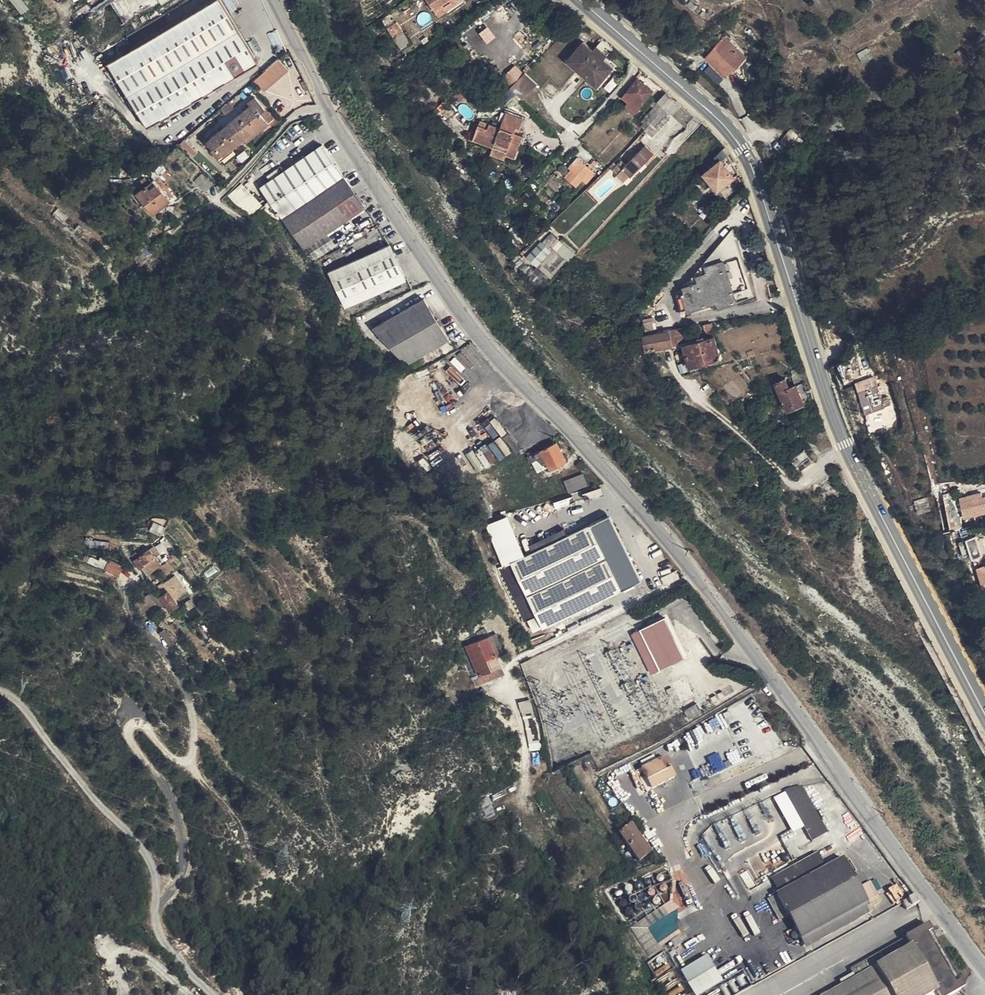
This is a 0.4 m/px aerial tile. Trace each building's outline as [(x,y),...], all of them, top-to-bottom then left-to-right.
[(20,0),(11,0),(22,13),(27,8),(20,0)] [(161,9),(61,68),(91,94),(97,98),(114,113),(163,150),(203,118),(277,55),(251,0),(155,0),(161,9)] [(438,16),(454,5),(450,0),(427,0),(438,16)] [(397,23),(389,29),(395,37),(403,31),(397,23)] [(737,65),(745,58),(724,39),(707,57),(726,74),(732,67),(735,64),(737,65)] [(567,61),(577,70),(588,79),(597,87),(613,68),(604,60),(593,51),(584,43),(567,61)] [(607,56),(597,47),(593,51),(604,60),(607,56)] [(860,58),(869,53),(867,49),(858,54),(860,58)] [(872,57),(869,53),(860,58),(863,62),(872,57)] [(747,59),(745,58),(737,65),(735,64),(732,67),(736,71),(747,59)] [(288,70),(278,59),(253,80),(264,92),(288,70)] [(505,74),(512,82),(524,71),(517,63),(505,74)] [(643,103),(657,85),(643,73),(628,92),(643,103)] [(537,85),(525,74),(510,89),(521,100),(522,100),(537,85)] [(514,107),(521,100),(510,89),(503,96),(514,107)] [(643,103),(628,92),(624,97),(639,108),(643,103)] [(665,108),(674,99),(666,93),(657,102),(658,103),(665,108)] [(260,114),(265,109),(255,98),(248,103),(250,106),(210,139),(207,142),(213,149),(215,151),(217,149),(223,155),(227,152),(244,137),(247,141),(268,123),(260,114)] [(688,123),(694,117),(674,99),(665,108),(655,119),(647,127),(654,135),(672,116),(687,129),(688,123)] [(651,110),(658,103),(657,102),(654,100),(647,107),(651,110)] [(234,107),(229,101),(220,109),(225,114),(234,107)] [(273,119),(265,109),(260,114),(268,123),(273,119)] [(494,147),(493,149),(507,154),(516,157),(523,137),(515,134),(507,131),(509,125),(517,128),(520,129),(524,120),(506,114),(501,129),(489,124),(488,129),(479,126),(474,139),(494,147)] [(507,131),(515,134),(517,128),(509,125),(507,131)] [(790,130),(784,137),(793,144),(797,148),(803,142),(790,130)] [(793,144),(784,137),(780,142),(789,149),(793,144)] [(183,141),(179,145),(185,150),(188,145),(183,141)] [(188,145),(185,150),(194,158),(197,154),(188,145)] [(282,219),(343,175),(321,145),(290,167),(286,170),(260,188),(282,219)] [(623,169),(631,176),(631,177),(653,154),(645,146),(623,168),(623,169)] [(218,160),(223,155),(217,149),(215,151),(213,149),(210,151),(218,160)] [(506,160),(506,158),(507,154),(493,149),(491,155),(506,160)] [(722,161),(728,156),(722,149),(715,157),(719,162),(705,174),(718,191),(734,177),(722,161)] [(572,154),(558,169),(564,175),(577,159),(572,154)] [(577,159),(564,175),(575,185),(582,179),(585,182),(594,173),(577,159)] [(624,183),(631,176),(623,169),(617,175),(624,183)] [(212,185),(202,175),(194,183),(205,192),(212,185)] [(365,207),(343,175),(282,219),(304,250),(365,207)] [(150,190),(155,184),(152,181),(147,186),(147,187),(150,190)] [(701,187),(696,182),(692,187),(697,191),(701,187)] [(169,200),(155,184),(150,190),(147,187),(147,186),(145,183),(140,187),(143,190),(137,196),(154,214),(169,200)] [(251,195),(243,186),(230,198),(242,210),(254,219),(263,209),(249,195),(251,195)] [(715,194),(725,209),(730,204),(720,191),(715,194)] [(68,218),(57,210),(53,215),(63,225),(68,218)] [(95,220),(90,216),(86,222),(91,226),(95,220)] [(732,229),(677,295),(683,312),(717,302),(719,307),(754,295),(732,229)] [(257,232),(248,243),(256,249),(265,239),(257,232)] [(569,262),(577,253),(562,240),(561,242),(551,233),(548,237),(543,243),(565,262),(567,260),(569,262)] [(552,277),(565,262),(543,243),(539,239),(526,255),(552,277)] [(329,274),(345,308),(406,279),(389,245),(329,274)] [(449,338),(424,299),(373,330),(406,365),(449,338)] [(717,302),(683,312),(684,315),(719,307),(717,302)] [(713,331),(712,323),(704,324),(706,332),(713,331)] [(682,328),(637,336),(638,340),(644,339),(646,350),(676,344),(678,340),(680,339),(683,336),(682,328)] [(839,335),(827,343),(831,352),(845,344),(839,335)] [(714,337),(701,340),(697,342),(684,346),(690,366),(720,358),(714,337)] [(721,361),(720,358),(690,366),(691,370),(721,361)] [(811,401),(798,369),(792,372),(793,375),(792,376),(796,385),(803,404),(811,401)] [(874,378),(873,378),(868,380),(871,388),(859,391),(866,413),(881,408),(882,411),(885,410),(877,385),(874,378)] [(785,379),(776,383),(780,392),(790,388),(785,379)] [(790,388),(780,392),(781,395),(787,410),(803,404),(796,385),(790,388)] [(802,426),(814,420),(811,414),(808,416),(799,420),(802,426)] [(543,454),(548,465),(550,468),(566,459),(556,441),(534,453),(536,458),(543,454)] [(791,460),(799,472),(812,462),(803,450),(791,460)] [(531,462),(533,460),(537,459),(536,458),(534,453),(528,456),(531,462)] [(539,471),(548,465),(543,454),(536,458),(537,459),(533,460),(539,471)] [(583,473),(564,480),(569,492),(587,485),(583,473)] [(964,519),(984,514),(984,498),(981,499),(980,494),(959,499),(964,519)] [(483,500),(477,503),(485,520),(491,517),(483,500)] [(566,535),(533,552),(522,556),(505,518),(487,526),(504,566),(510,562),(528,598),(537,616),(528,621),(534,632),(549,624),(624,588),(641,579),(610,513),(593,522),(566,535)] [(529,544),(533,552),(566,535),(563,528),(529,544)] [(978,533),(968,535),(974,556),(983,554),(978,533)] [(967,537),(961,538),(965,553),(971,551),(967,537)] [(159,552),(152,544),(140,553),(146,562),(159,552)] [(974,572),(980,585),(984,583),(984,568),(974,572)] [(676,570),(662,577),(665,585),(680,578),(676,570)] [(179,599),(169,584),(162,590),(171,605),(179,599)] [(537,616),(528,598),(518,603),(527,621),(528,621),(537,616)] [(665,618),(632,634),(652,673),(684,657),(665,618)] [(492,635),(489,637),(496,655),(500,654),(492,635)] [(496,655),(489,637),(468,646),(480,674),(501,665),(496,655)] [(545,639),(529,646),(531,652),(547,644),(545,639)] [(697,703),(685,710),(689,717),(701,710),(697,703)] [(665,772),(670,769),(664,758),(659,760),(665,772)] [(651,789),(675,778),(670,769),(665,772),(659,760),(641,769),(651,789)] [(789,789),(785,792),(803,826),(812,842),(828,833),(802,787),(789,789)] [(803,826),(785,792),(773,798),(792,832),(803,826)] [(629,827),(621,833),(640,860),(648,855),(629,827)] [(826,868),(818,853),(771,880),(779,894),(826,868)] [(842,860),(826,868),(779,894),(769,900),(781,921),(788,917),(801,940),(867,903),(878,897),(869,882),(859,888),(842,860)] [(632,925),(695,904),(683,867),(648,879),(650,886),(632,892),(636,902),(626,905),(632,925)] [(919,904),(915,897),(903,903),(907,910),(919,904)] [(872,913),(867,903),(801,940),(806,949),(872,913)] [(843,985),(826,994),(953,994),(964,989),(960,982),(958,983),(929,934),(932,932),(928,925),(904,938),(905,939),(874,956),(850,970),(854,976),(855,978),(843,985)] [(958,983),(960,982),(932,932),(929,934),(958,983)] [(681,969),(697,994),(698,994),(724,980),(708,953),(681,969)] [(842,982),(843,985),(855,978),(854,976),(842,982)]
